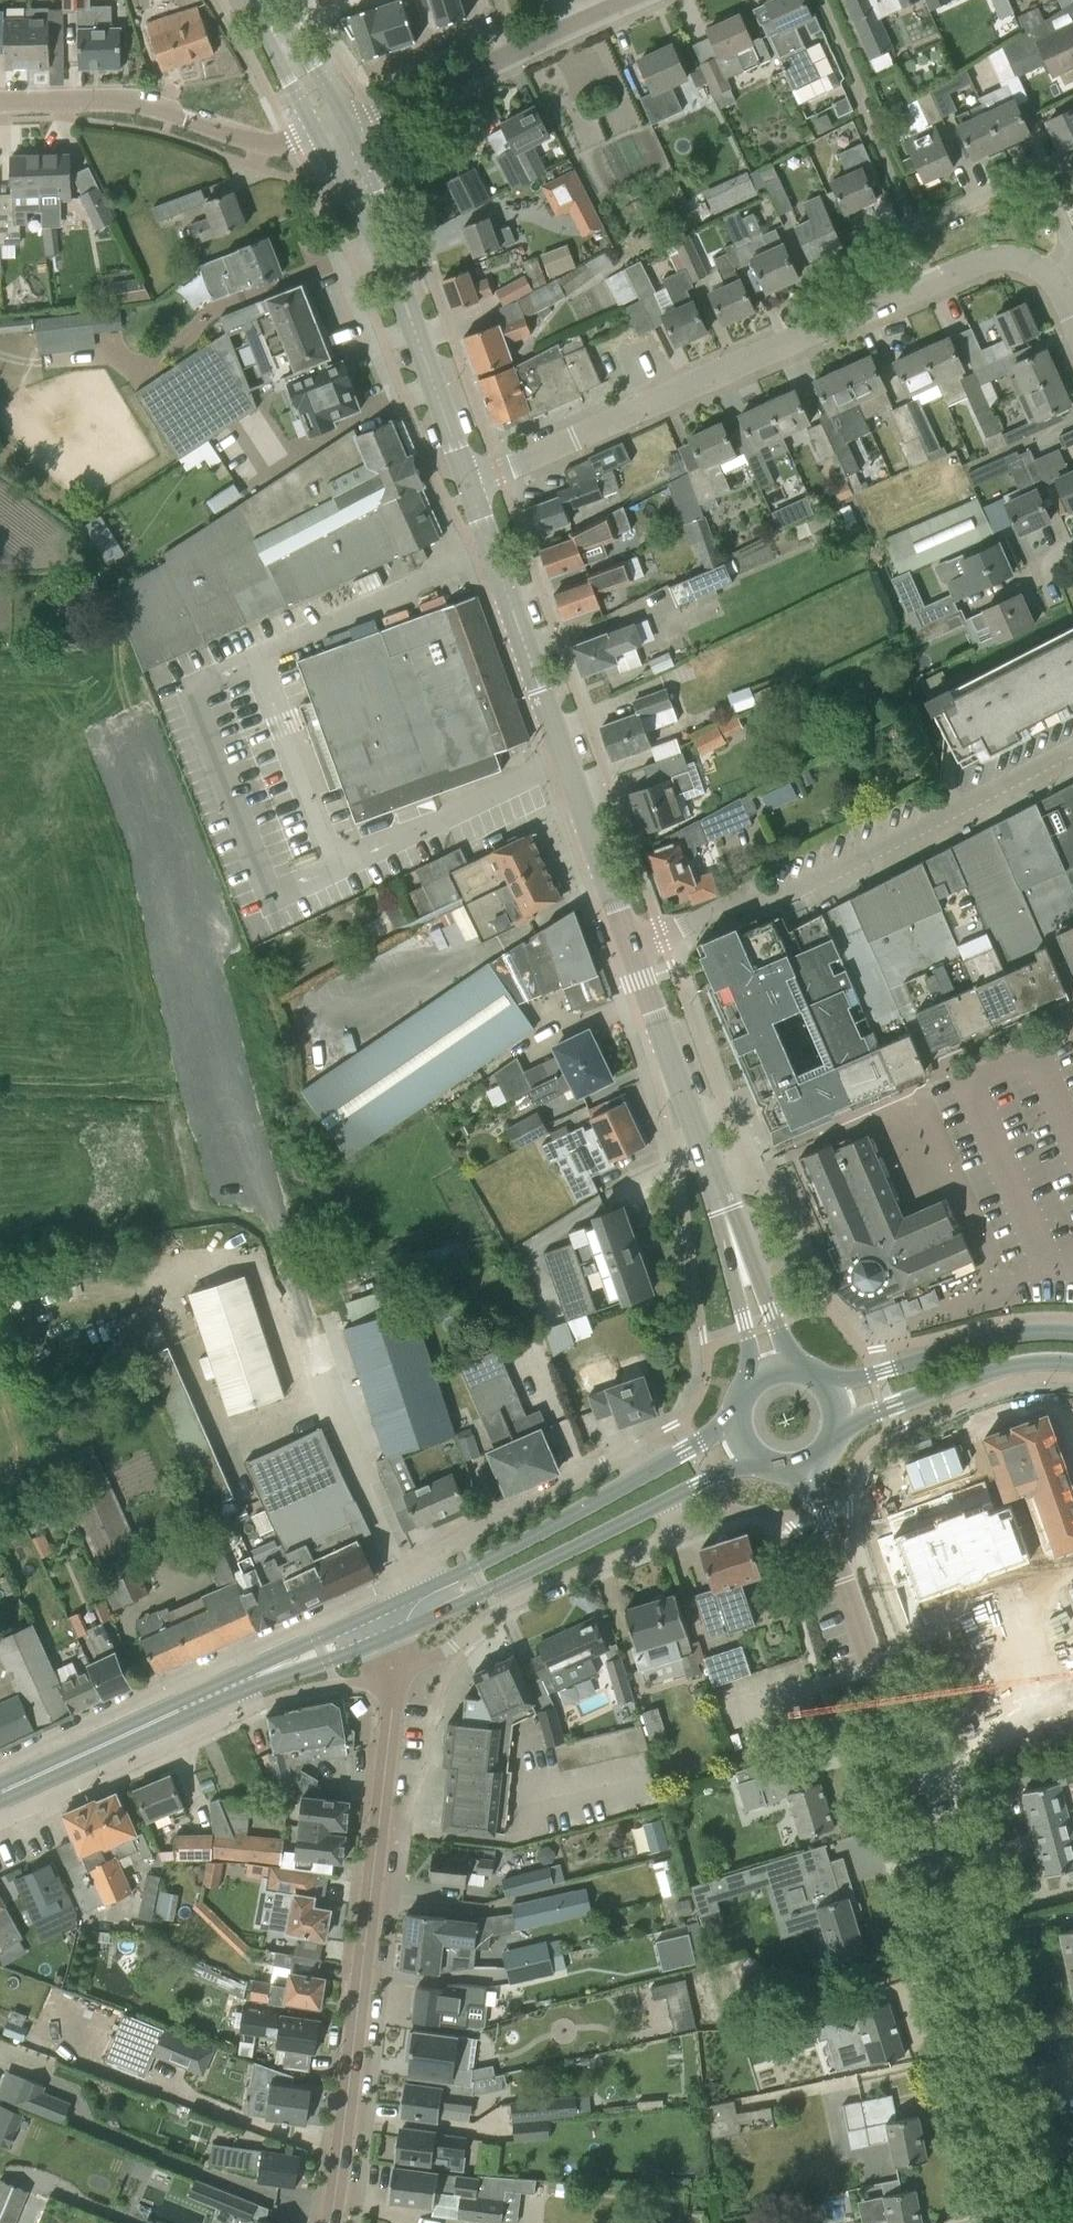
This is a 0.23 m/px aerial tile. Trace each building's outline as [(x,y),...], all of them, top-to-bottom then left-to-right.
[(63,8),(79,8),(79,7),(87,7),(87,0),(63,0),(63,8)] [(377,8),(391,50),(416,42),(407,16),(420,11),(416,0),(398,0),(398,1),(377,8)] [(430,12),(433,11),(439,28),(466,19),(460,0),(426,0),(430,12)] [(776,23),(764,29),(792,90),(819,78),(796,26),(812,19),(804,0),(773,0),(766,3),(776,23)] [(901,11),(923,0),(896,0),(901,11)] [(929,11),(953,0),(924,0),(929,11)] [(109,29),(109,7),(87,7),(79,7),(79,8),(79,29),(80,69),(122,68),(121,28),(109,29)] [(147,24),(163,71),(215,53),(203,18),(202,19),(198,7),(147,24)] [(1038,7),(1017,17),(1015,17),(1023,35),(1044,21),(1038,7)] [(377,8),(340,20),(352,39),(357,38),(364,59),(391,50),(377,8)] [(50,18),(27,18),(29,68),(50,68),(50,64),(63,64),(63,68),(64,68),(64,46),(63,9),(50,9),(50,18)] [(5,53),(6,69),(29,68),(27,18),(5,19),(5,10),(0,10),(0,53),(5,53)] [(735,52),(744,71),(762,63),(772,58),(762,37),(752,41),(740,15),(707,30),(721,58),(735,52)] [(879,16),(858,25),(875,64),(896,54),(879,16)] [(1010,65),(1042,49),(1054,74),(1072,65),(1072,27),(1053,36),(1046,20),(1044,21),(1023,35),(1002,48),(1010,65)] [(640,98),(649,118),(652,124),(683,110),(671,85),(687,78),(672,46),(639,61),(653,92),(640,98)] [(1014,75),(1010,65),(1002,48),(988,57),(1000,82),(1014,75)] [(736,101),(716,59),(702,65),(722,108),(736,101)] [(966,69),(930,91),(942,117),(957,110),(949,93),(973,83),(966,69)] [(1000,108),(987,114),(1003,150),(1017,144),(1017,139),(1029,133),(1007,85),(992,91),(1000,108)] [(943,119),(942,117),(930,91),(916,99),(920,108),(929,126),(932,125),(943,119)] [(832,104),(839,117),(853,110),(848,97),(832,104)] [(550,136),(535,108),(502,125),(514,148),(498,156),(514,190),(546,174),(532,145),(550,136)] [(953,168),(935,128),(934,128),(932,125),(929,126),(920,108),(911,112),(921,134),(907,141),(925,181),(953,168)] [(1061,150),(1072,145),(1072,110),(1048,122),(1061,150)] [(1003,150),(987,114),(972,121),(967,111),(954,117),(964,139),(973,159),(986,153),(989,157),(1003,150)] [(815,120),(820,131),(832,126),(827,115),(815,120)] [(628,141),(614,146),(616,151),(636,144),(646,172),(665,165),(651,124),(625,133),(628,141)] [(837,154),(847,175),(832,182),(846,213),(876,199),(865,176),(875,171),(863,142),(837,154)] [(602,145),(586,153),(602,186),(618,179),(602,145)] [(41,155),(42,209),(43,210),(43,228),(47,254),(59,253),(57,227),(57,210),(60,210),(60,200),(71,199),(70,154),(41,155)] [(13,215),(0,215),(1,244),(22,244),(21,225),(27,225),(26,209),(42,209),(41,155),(11,156),(13,194),(13,215)] [(910,157),(901,162),(906,171),(914,167),(910,157)] [(472,169),(448,182),(464,213),(489,200),(474,170),(473,169),(472,169)] [(713,213),(755,192),(744,170),(702,191),(713,213)] [(576,171),(543,187),(558,216),(570,210),(590,200),(576,171)] [(793,209),(779,176),(764,182),(779,215),(793,209)] [(115,221),(98,186),(79,196),(96,230),(115,221)] [(190,225),(197,243),(225,233),(246,225),(233,192),(205,203),(211,218),(190,225)] [(812,220),(796,227),(811,259),(841,245),(819,197),(804,203),(812,220)] [(181,213),(176,198),(153,206),(158,221),(181,213)] [(789,257),(776,229),(752,240),(739,210),(723,217),(734,243),(744,266),(753,261),(758,272),(767,292),(798,278),(789,257)] [(510,226),(494,231),(489,217),(463,227),(475,257),(515,242),(510,226)] [(690,234),(674,242),(686,268),(689,274),(692,282),(704,277),(708,275),(690,234)] [(266,280),(282,274),(268,238),(205,263),(218,298),(253,285),(253,286),(267,281),(266,280)] [(754,310),(736,269),(744,266),(734,243),(725,246),(727,252),(714,258),(726,286),(711,293),(715,304),(724,324),(754,310)] [(567,245),(541,255),(549,276),(575,266),(567,245)] [(531,334),(525,318),(566,296),(593,276),(613,265),(606,251),(515,300),(516,302),(494,310),(499,324),(463,337),(477,374),(512,361),(506,343),(531,334)] [(546,282),(536,256),(523,262),(533,287),(546,282)] [(641,261),(625,268),(640,300),(656,292),(641,261)] [(663,316),(666,321),(677,345),(707,332),(688,290),(694,287),(692,282),(689,274),(686,268),(662,279),(677,310),(666,315),(665,316),(663,316)] [(454,310),(479,301),(478,300),(493,295),(487,279),(472,284),(468,271),(443,280),(454,310)] [(504,305),(533,290),(526,276),(496,292),(504,305)] [(152,299),(142,278),(116,281),(118,302),(152,299)] [(299,371),(328,360),(332,358),(303,284),(220,317),(226,332),(134,393),(178,459),(197,447),(257,408),(251,390),(286,376),(299,371)] [(639,335),(654,327),(640,300),(625,307),(639,335)] [(974,371),(1013,353),(1010,345),(1038,332),(1025,303),(995,317),(1005,339),(991,345),(981,349),(971,328),(957,335),(974,371)] [(36,317),(41,355),(97,349),(92,311),(36,317)] [(1001,431),(991,409),(981,385),(975,373),(964,377),(961,371),(964,370),(949,338),(922,350),(937,383),(937,382),(947,406),(968,397),(987,438),(984,439),(990,453),(1008,445),(1003,434),(1001,431)] [(601,383),(584,347),(567,355),(567,354),(564,355),(559,343),(515,366),(479,379),(495,424),(506,420),(510,427),(581,395),(580,393),(601,383)] [(1010,379),(1017,396),(1057,378),(1050,363),(1052,363),(1046,350),(1032,357),(1027,347),(1013,353),(974,371),(975,373),(981,385),(1008,373),(1008,372),(1014,369),(1017,376),(1010,379)] [(910,395),(937,383),(922,350),(895,362),(910,395)] [(870,356),(843,369),(865,418),(878,411),(891,406),(883,390),(885,389),(870,356)] [(328,360),(286,376),(298,407),(299,408),(300,408),(311,435),(336,425),(334,420),(360,409),(352,387),(353,386),(343,361),(330,366),(328,360)] [(865,418),(843,369),(815,381),(830,414),(831,413),(834,417),(822,422),(837,454),(839,454),(848,475),(860,470),(847,441),(841,428),(865,418)] [(1038,419),(1070,405),(1065,392),(1064,392),(1057,378),(1017,396),(1029,423),(1026,424),(1031,435),(1043,429),(1038,419)] [(795,390),(767,403),(782,435),(810,423),(795,390)] [(919,398),(904,405),(930,460),(944,454),(919,398)] [(782,435),(767,403),(740,415),(754,448),(744,452),(749,462),(761,489),(775,483),(765,460),(788,449),(782,435)] [(930,460),(904,405),(891,411),(904,440),(898,442),(910,468),(930,460)] [(163,553),(167,562),(113,593),(144,671),(205,642),(286,604),(287,607),(440,538),(417,489),(425,485),(397,419),(357,435),(355,429),(241,504),(240,503),(163,553)] [(822,461),(837,454),(822,422),(808,429),(822,461)] [(691,470),(689,471),(700,501),(700,503),(717,496),(710,480),(724,473),(749,462),(744,452),(737,456),(731,444),(722,423),(690,438),(704,470),(693,475),(691,470)] [(1035,459),(1046,484),(1057,480),(1070,511),(1072,510),(1072,471),(1070,473),(1059,448),(1035,459)] [(1046,484),(1035,459),(1030,449),(1019,454),(1017,451),(1004,457),(1013,477),(1023,497),(1007,505),(1020,534),(1050,520),(1037,491),(1047,486),(1046,484)] [(565,470),(571,486),(558,491),(560,496),(525,509),(535,535),(571,522),(567,511),(619,492),(606,455),(565,470)] [(849,481),(836,488),(841,500),(855,493),(849,481)] [(993,534),(977,497),(884,539),(900,575),(993,534)] [(680,525),(705,516),(700,503),(700,501),(675,510),(680,525)] [(574,533),(576,538),(540,550),(550,577),(609,555),(605,545),(619,540),(618,535),(632,530),(624,508),(574,533)] [(783,508),(772,513),(779,530),(791,525),(783,508)] [(705,568),(712,564),(719,560),(705,516),(680,525),(687,546),(696,543),(705,568)] [(806,521),(795,526),(800,538),(812,533),(806,521)] [(858,524),(847,529),(851,539),(862,534),(858,524)] [(823,528),(814,533),(818,543),(828,538),(823,528)] [(722,537),(717,548),(727,553),(732,541),(722,537)] [(1012,574),(998,544),(966,558),(965,554),(966,554),(965,552),(938,564),(939,566),(940,565),(946,579),(950,581),(958,598),(1012,574)] [(428,558),(423,548),(413,553),(418,563),(428,558)] [(634,581),(644,577),(637,557),(588,574),(590,579),(555,592),(565,618),(601,605),(597,594),(634,581)] [(719,560),(712,564),(705,568),(706,571),(670,587),(678,605),(732,582),(725,563),(721,565),(719,560)] [(958,610),(951,594),(916,610),(922,626),(958,610)] [(991,625),(998,640),(1034,624),(1021,594),(970,617),(977,632),(991,625)] [(500,770),(494,753),(528,741),(475,596),(455,603),(454,604),(380,631),(354,640),(298,661),(312,702),(300,706),(308,727),(320,722),(356,823),(500,770)] [(938,636),(968,622),(962,609),(958,610),(922,626),(923,627),(913,631),(912,647),(937,636),(938,636)] [(375,619),(350,628),(352,634),(354,640),(380,631),(375,619)] [(642,643),(635,624),(572,646),(583,675),(618,663),(622,672),(643,664),(636,645),(642,643)] [(950,689),(928,700),(934,713),(962,768),(991,753),(1021,738),(1021,737),(1071,712),(1072,711),(1072,626),(950,689)] [(666,668),(661,655),(648,661),(651,667),(654,674),(666,668)] [(941,670),(925,678),(929,687),(946,678),(941,670)] [(756,704),(750,686),(727,694),(733,712),(756,704)] [(638,713),(601,726),(613,760),(652,747),(647,732),(678,721),(666,689),(634,701),(638,713)] [(802,692),(789,698),(793,704),(805,698),(802,692)] [(695,741),(702,755),(727,743),(720,728),(695,741)] [(705,792),(694,761),(687,763),(682,752),(648,764),(655,785),(629,795),(642,832),(684,817),(683,817),(691,814),(686,799),(705,792)] [(808,771),(799,775),(804,786),(813,782),(808,771)] [(767,809),(795,798),(788,780),(760,791),(767,809)] [(1058,974),(1059,976),(1072,970),(1072,783),(992,825),(1057,972),(1058,974)] [(695,879),(688,860),(699,856),(695,846),(708,841),(752,823),(748,815),(756,811),(749,794),(741,799),(741,798),(700,820),(699,819),(670,835),(674,845),(664,849),(664,847),(655,852),(649,854),(655,871),(656,871),(658,878),(656,879),(661,892),(663,892),(665,896),(667,895),(678,891),(681,899),(691,896),(693,902),(694,901),(717,893),(710,874),(695,879)] [(1057,972),(992,825),(951,846),(1022,1010),(1066,991),(1059,976),(1058,974),(1057,972)] [(464,904),(465,904),(546,865),(530,833),(468,863),(461,847),(416,869),(438,917),(440,916),(464,904)] [(968,966),(992,1023),(1022,1010),(951,846),(922,861),(968,966)] [(992,1023),(968,966),(922,861),(894,875),(963,1035),(992,1023)] [(529,919),(527,913),(561,897),(546,865),(465,904),(440,916),(445,926),(442,927),(452,947),(479,934),(483,941),(529,919)] [(851,897),(919,1054),(963,1035),(894,875),(851,897)] [(851,897),(822,912),(896,1082),(926,1069),(919,1054),(851,897)] [(401,906),(388,912),(396,927),(408,921),(401,906)] [(556,921),(413,1016),(302,1091),(348,1157),(534,1028),(517,1004),(564,986),(572,1010),(607,997),(598,973),(574,909),(556,921)] [(882,1091),(882,1088),(895,1082),(896,1084),(897,1084),(896,1082),(822,912),(785,931),(779,916),(780,916),(779,914),(759,923),(757,918),(697,944),(714,984),(708,987),(771,1132),(784,1126),(789,1136),(790,1135),(790,1134),(830,1117),(832,1117),(828,1109),(850,1100),(851,1101),(872,1092),(882,1091)] [(507,1100),(532,1088),(532,1087),(602,1054),(595,1038),(593,1039),(589,1031),(555,1046),(560,1055),(524,1072),(517,1056),(494,1072),(507,1100)] [(532,1087),(532,1088),(539,1103),(575,1086),(579,1095),(592,1089),(612,1079),(608,1070),(610,1069),(602,1054),(532,1087)] [(645,1143),(623,1096),(626,1094),(625,1093),(589,1110),(592,1117),(591,1117),(594,1125),(585,1129),(583,1125),(542,1144),(551,1164),(559,1160),(578,1200),(598,1191),(591,1176),(615,1165),(613,1160),(649,1143),(648,1142),(645,1143)] [(507,1129),(517,1148),(549,1131),(538,1112),(507,1129)] [(469,1124),(459,1129),(463,1136),(473,1130),(469,1124)] [(829,1248),(835,1264),(837,1268),(833,1270),(840,1286),(844,1293),(850,1298),(857,1303),(865,1305),(873,1304),(881,1302),(890,1299),(888,1295),(903,1288),(903,1289),(906,1287),(909,1293),(929,1286),(954,1276),(974,1268),(971,1260),(974,1259),(959,1224),(954,1226),(943,1200),(939,1201),(937,1197),(922,1203),(924,1208),(917,1211),(918,1214),(909,1218),(908,1215),(904,1217),(868,1134),(865,1135),(863,1131),(799,1158),(809,1180),(807,1181),(835,1245),(829,1248)] [(573,1242),(543,1253),(567,1320),(597,1310),(590,1290),(606,1284),(611,1299),(624,1295),(625,1300),(652,1291),(639,1252),(637,1253),(635,1245),(636,1245),(623,1207),(606,1213),(596,1217),(598,1222),(585,1227),(590,1241),(575,1247),(573,1242)] [(423,1228),(409,1232),(413,1246),(427,1242),(423,1228)] [(190,1294),(230,1413),(285,1395),(245,1275),(190,1294)] [(456,1435),(418,1318),(413,1305),(344,1327),(380,1436),(387,1457),(389,1457),(456,1435)] [(234,1496),(169,1348),(143,1358),(205,1508),(234,1496)] [(483,1416),(501,1408),(533,1481),(543,1477),(544,1479),(555,1474),(554,1472),(557,1471),(548,1450),(540,1432),(547,1429),(539,1411),(525,1417),(496,1350),(460,1365),(483,1416)] [(656,1413),(643,1376),(639,1363),(610,1374),(605,1361),(580,1370),(597,1418),(616,1412),(619,1420),(632,1416),(634,1420),(656,1413)] [(483,1416),(497,1449),(490,1452),(508,1492),(512,1491),(512,1493),(524,1488),(523,1486),(533,1481),(501,1408),(483,1416)] [(1055,1435),(1047,1414),(1014,1426),(1003,1430),(985,1437),(999,1475),(997,1475),(1006,1500),(1007,1499),(1028,1561),(1061,1549),(1072,1545),(1072,1486),(1055,1435)] [(323,1425),(245,1461),(298,1578),(299,1578),(311,1604),(375,1575),(351,1523),(357,1520),(348,1501),(356,1497),(348,1480),(323,1425)] [(479,1456),(471,1428),(458,1431),(466,1459),(479,1456)] [(110,1594),(116,1608),(148,1593),(130,1554),(140,1549),(92,1444),(54,1462),(102,1567),(104,1566),(116,1592),(110,1594)] [(387,1457),(376,1461),(380,1476),(396,1512),(409,1507),(418,1527),(467,1505),(458,1485),(453,1472),(417,1487),(405,1492),(395,1470),(389,1457),(387,1457)] [(468,1473),(462,1475),(471,1495),(475,1493),(468,1473)] [(51,1503),(23,1516),(32,1536),(60,1523),(51,1503)] [(246,1509),(235,1514),(239,1522),(249,1518),(246,1509)] [(226,1575),(232,1572),(214,1532),(197,1540),(219,1588),(203,1595),(208,1606),(166,1625),(159,1610),(136,1621),(143,1636),(141,1637),(149,1653),(158,1673),(252,1631),(226,1575)] [(695,1595),(709,1638),(756,1623),(742,1581),(776,1569),(769,1544),(754,1549),(748,1532),(702,1547),(715,1588),(695,1595)] [(272,1549),(252,1558),(254,1564),(279,1619),(299,1610),(272,1549)] [(233,1573),(232,1572),(226,1575),(252,1631),(279,1619),(254,1564),(252,1558),(251,1556),(238,1561),(242,1570),(233,1573)] [(637,1649),(675,1637),(688,1680),(701,1677),(676,1594),(625,1609),(637,1649)] [(544,1655),(534,1660),(542,1677),(550,1674),(556,1687),(559,1689),(583,1679),(598,1672),(590,1655),(607,1647),(603,1639),(594,1619),(539,1644),(544,1655)] [(90,1664),(92,1668),(106,1697),(130,1686),(116,1654),(117,1653),(103,1621),(86,1629),(101,1659),(90,1664)] [(73,1712),(60,1684),(53,1670),(32,1625),(0,1640),(0,1746),(73,1712)] [(751,1673),(749,1665),(743,1645),(703,1657),(711,1686),(733,1679),(751,1673)] [(464,1709),(468,1709),(466,1722),(449,1721),(448,1733),(445,1732),(443,1752),(446,1752),(444,1764),(448,1765),(441,1827),(444,1827),(444,1828),(495,1835),(495,1833),(505,1834),(513,1771),(509,1771),(514,1723),(538,1712),(537,1712),(537,1711),(533,1703),(535,1702),(514,1655),(503,1660),(502,1658),(484,1665),(485,1668),(474,1673),(477,1679),(474,1680),(478,1689),(481,1688),(484,1695),(479,1697),(466,1696),(464,1709)] [(606,1660),(618,1703),(634,1699),(622,1656),(606,1660)] [(106,1697),(92,1668),(79,1674),(73,1661),(53,1670),(60,1684),(73,1712),(106,1697)] [(553,1706),(537,1711),(537,1712),(538,1712),(537,1712),(547,1747),(555,1745),(563,1742),(553,1706)] [(667,1734),(658,1707),(642,1712),(650,1739),(667,1734)] [(275,1788),(292,1785),(288,1764),(286,1750),(301,1748),(294,1708),(269,1712),(276,1751),(269,1752),(275,1788)] [(625,1728),(631,1753),(649,1749),(642,1724),(625,1728)] [(613,1731),(619,1756),(631,1753),(625,1728),(613,1731)] [(613,1731),(602,1733),(608,1759),(619,1756),(613,1731)] [(590,1736),(596,1761),(608,1759),(602,1733),(590,1736)] [(578,1739),(584,1764),(596,1761),(590,1736),(578,1739)] [(566,1742),(572,1767),(584,1764),(578,1739),(566,1742)] [(555,1745),(560,1770),(572,1767),(566,1742),(563,1742),(555,1745)] [(343,1861),(346,1834),(324,1832),(325,1825),(347,1828),(350,1801),(320,1797),(321,1785),(318,1785),(318,1780),(319,1780),(301,1769),(304,1764),(303,1761),(288,1764),(292,1785),(289,1798),(302,1800),(296,1852),(282,1850),(281,1865),(311,1871),(312,1858),(343,1861)] [(769,1761),(736,1771),(740,1783),(738,1784),(746,1809),(759,1805),(788,1796),(801,1837),(813,1833),(834,1827),(820,1783),(796,1790),(789,1768),(772,1774),(769,1763),(769,1761)] [(1023,1791),(1034,1833),(1072,1823),(1072,1773),(1058,1777),(1059,1782),(1023,1791)] [(135,1789),(144,1809),(149,1821),(172,1811),(175,1818),(187,1813),(171,1774),(135,1789)] [(143,1832),(138,1835),(127,1810),(122,1812),(113,1791),(65,1812),(87,1861),(67,1870),(75,1887),(74,1888),(83,1908),(84,1911),(105,1902),(106,1904),(132,1893),(117,1860),(130,1854),(134,1863),(153,1855),(143,1832)] [(287,1817),(288,1807),(219,1798),(233,1834),(246,1835),(248,1812),(287,1817)] [(1034,1833),(1045,1875),(1072,1868),(1072,1823),(1034,1833)] [(666,1833),(649,1838),(653,1851),(670,1846),(666,1833)] [(177,1859),(212,1858),(212,1857),(280,1863),(284,1838),(246,1835),(233,1834),(176,1834),(177,1859)] [(827,1844),(743,1870),(743,1871),(746,1878),(757,1875),(757,1878),(768,1874),(781,1918),(817,1907),(825,1930),(820,1932),(828,1958),(833,1956),(834,1961),(844,1957),(866,1951),(855,1916),(861,1914),(843,1857),(830,1861),(826,1846),(827,1845),(827,1844)] [(432,1881),(454,1883),(466,1885),(468,1872),(493,1875),(495,1860),(435,1853),(432,1881)] [(686,1893),(676,1857),(654,1864),(663,1899),(686,1893)] [(50,1863),(17,1877),(26,1897),(44,1936),(78,1921),(78,1913),(74,1904),(69,1893),(66,1887),(57,1867),(52,1869),(50,1863)] [(313,1907),(319,1871),(311,1871),(281,1865),(270,1865),(266,1889),(277,1891),(277,1892),(270,1929),(325,1939),(331,1910),(313,1907)] [(547,1866),(505,1878),(510,1896),(564,1881),(560,1866),(547,1869),(547,1866)] [(710,1880),(690,1886),(699,1915),(701,1915),(711,1912),(706,1895),(714,1892),(711,1881),(710,1880)] [(576,1915),(570,1892),(512,1905),(517,1928),(563,1918),(576,1915)] [(2,1951),(24,1941),(1,1898),(0,1896),(0,1946),(2,1951)] [(690,1898),(678,1900),(682,1914),(693,1912),(690,1898)] [(407,1913),(404,1937),(432,1941),(431,1947),(443,1948),(444,1944),(477,1948),(490,1949),(493,1928),(476,1926),(476,1928),(444,1925),(445,1918),(407,1913)] [(1072,1960),(1072,1929),(1060,1931),(1066,1962),(1072,1960)] [(674,1953),(677,1967),(696,1963),(689,1933),(656,1941),(659,1956),(674,1953)] [(475,1968),(477,1948),(444,1944),(443,1948),(431,1947),(432,1941),(404,1937),(401,1967),(440,1972),(475,1968)] [(550,1956),(546,1941),(503,1952),(506,1966),(550,1956)] [(289,1985),(254,1979),(250,1998),(286,2004),(287,2001),(321,2007),(326,1978),(318,1976),(321,1959),(295,1955),(295,1954),(276,1951),(274,1964),(291,1968),(291,1972),(289,1985)] [(550,1956),(506,1966),(511,1983),(554,1972),(550,1956)] [(736,1959),(711,1962),(712,1975),(696,1977),(697,1990),(739,1985),(736,1959)] [(194,1962),(189,1973),(243,1998),(245,1985),(194,1962)] [(696,2026),(685,1978),(651,1986),(654,1999),(666,1996),(674,2030),(696,2026)] [(418,1986),(413,2020),(458,2026),(459,2016),(469,2018),(470,2005),(485,2007),(487,1988),(449,1984),(449,1990),(418,1986)] [(847,2032),(859,2073),(877,2068),(876,2063),(904,2054),(888,2002),(864,2010),(859,1997),(838,2003),(811,2012),(820,2040),(847,2032)] [(286,2048),(284,2067),(306,2070),(309,2052),(315,2053),(320,2020),(247,2010),(246,2012),(237,2011),(235,2027),(243,2028),(243,2033),(279,2039),(278,2047),(286,2048)] [(124,2014),(106,2062),(143,2076),(146,2077),(154,2055),(174,2063),(202,2074),(214,2048),(159,2027),(124,2014)] [(795,2017),(772,2024),(778,2043),(801,2036),(795,2017)] [(8,2019),(3,2032),(24,2040),(29,2027),(23,2025),(8,2019)] [(471,2086),(474,2068),(469,2067),(473,2037),(436,2032),(414,2029),(414,2033),(409,2032),(407,2049),(411,2050),(408,2077),(458,2084),(471,2086)] [(248,2073),(250,2056),(226,2054),(225,2071),(248,2073)] [(305,2123),(311,2085),(220,2072),(216,2094),(234,2097),(233,2099),(270,2104),(268,2118),(305,2123)] [(26,2078),(15,2103),(63,2123),(68,2109),(39,2097),(43,2085),(26,2078)] [(471,2113),(473,2094),(407,2085),(405,2097),(403,2099),(402,2106),(404,2109),(403,2113),(439,2118),(440,2109),(471,2113)] [(702,2086),(687,2088),(688,2102),(704,2100),(702,2086)] [(897,2120),(892,2094),(842,2104),(848,2131),(856,2129),(858,2142),(867,2140),(868,2145),(870,2145),(869,2143),(890,2139),(896,2166),(928,2160),(919,2115),(897,2120)] [(650,2099),(638,2100),(639,2110),(651,2109),(650,2099)] [(707,2105),(713,2137),(775,2125),(771,2105),(737,2112),(735,2099),(707,2105)] [(512,2102),(513,2120),(544,2117),(542,2100),(512,2102)] [(543,2119),(512,2122),(514,2140),(550,2137),(548,2119),(543,2119)] [(401,2129),(397,2157),(433,2162),(434,2152),(465,2156),(467,2137),(401,2129)] [(259,2181),(274,2183),(296,2186),(301,2155),(229,2145),(225,2167),(260,2172),(259,2181)] [(495,2222),(502,2222),(506,2189),(534,2193),(536,2179),(478,2174),(478,2177),(394,2166),(390,2201),(434,2207),(433,2215),(490,2222),(495,2222)] [(189,2196),(238,2215),(236,2222),(273,2222),(252,2218),(258,2203),(196,2178),(189,2196)] [(29,2192),(0,2182),(0,2222),(16,2222),(29,2192)] [(858,2201),(863,2222),(868,2222),(888,2219),(889,2222),(923,2222),(916,2189),(883,2196),(858,2201)]
